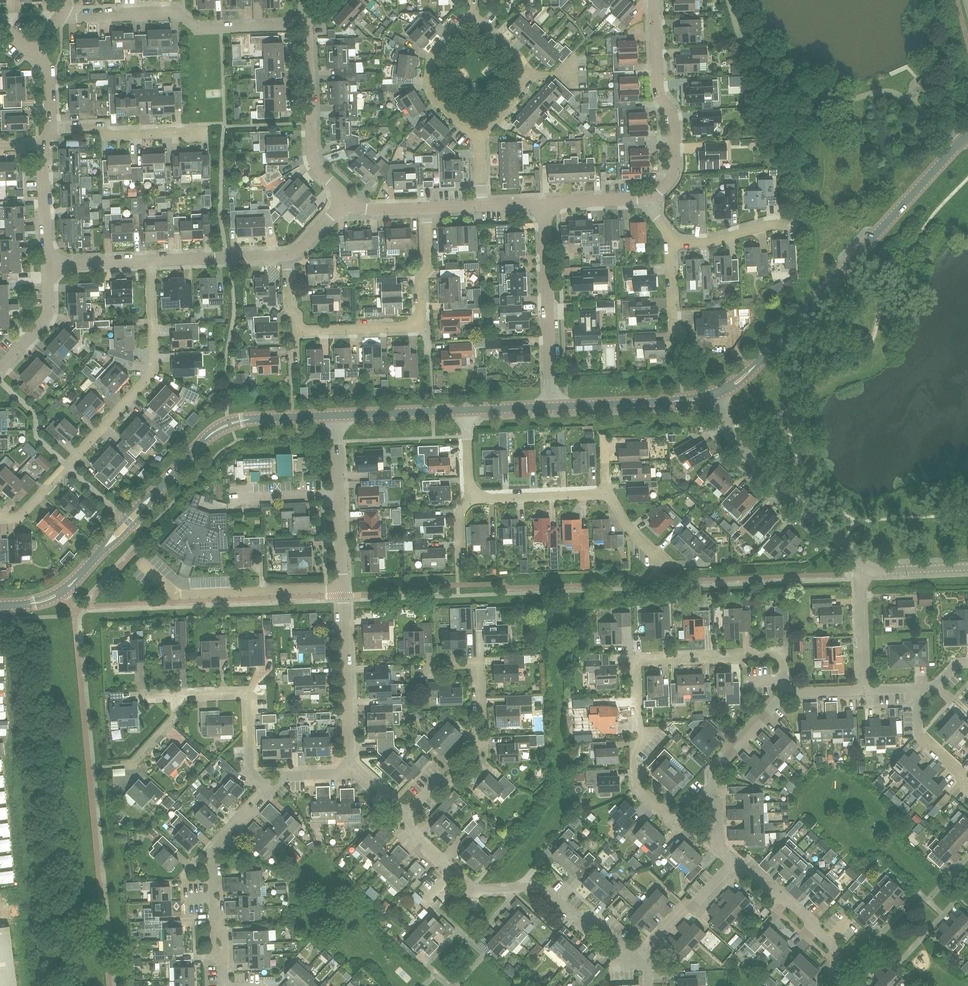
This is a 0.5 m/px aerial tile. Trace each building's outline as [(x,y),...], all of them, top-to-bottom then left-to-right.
[(214,8),(214,0),(199,0),(199,9),(214,8)] [(231,9),(244,9),(244,0),(230,0),(231,9)] [(262,8),(279,7),(279,2),(281,1),(282,0),(262,0),(262,8)] [(365,14),(362,12),(366,8),(357,0),(353,0),(344,9),(355,20),(356,19),(359,21),(365,14)] [(374,0),(357,0),(366,8),(374,0)] [(561,8),(569,0),(559,0),(559,6),(561,8)] [(623,0),(596,0),(593,3),(601,11),(604,8),(606,10),(609,6),(613,10),(611,13),(623,0)] [(631,21),(626,16),(635,7),(627,0),(623,0),(611,13),(617,19),(613,23),(622,31),(631,21)] [(694,10),(694,0),(697,0),(674,0),(675,11),(694,10)] [(562,8),(567,12),(571,8),(567,3),(562,8)] [(352,29),(355,25),(352,23),(355,20),(344,9),(334,20),(345,31),(349,27),(352,29)] [(412,25),(417,29),(429,40),(436,32),(429,25),(435,18),(429,12),(424,11),(419,16),(420,17),(412,25)] [(517,37),(529,24),(520,16),(508,29),(517,37)] [(680,21),(681,28),(675,28),(676,43),(696,42),(696,36),(696,32),(701,32),(700,20),(685,20),(680,21)] [(540,28),(535,23),(532,27),(529,24),(517,37),(525,45),(540,28)] [(377,38),(385,29),(382,25),(373,35),(377,38)] [(359,36),(363,33),(358,28),(355,31),(359,36)] [(533,53),(545,40),(542,37),(546,33),(540,28),(525,45),(533,53)] [(427,43),(429,40),(417,29),(409,37),(422,48),(424,46),(425,48),(428,44),(427,43)] [(161,57),(160,30),(149,31),(149,44),(142,45),(143,53),(143,57),(160,56),(160,57),(161,57)] [(172,43),(172,30),(160,30),(161,57),(169,57),(169,52),(178,52),(178,43),(172,43)] [(135,46),(135,31),(124,32),(124,49),(130,49),(130,54),(143,53),(142,45),(135,46)] [(107,55),(119,54),(119,50),(124,49),(124,32),(113,32),(113,46),(106,46),(106,54),(107,55)] [(404,45),(406,40),(396,35),(393,40),(404,45)] [(100,55),(99,36),(88,36),(88,39),(89,57),(94,57),(94,61),(107,61),(107,55),(106,54),(100,55)] [(613,54),(619,54),(636,53),(638,51),(638,47),(636,46),(636,41),(624,42),(623,36),(612,36),(613,54)] [(271,44),(271,37),(252,37),(252,44),(256,44),(256,51),(265,51),(265,59),(284,58),(283,43),(271,44)] [(329,57),(348,56),(348,50),(356,49),(355,38),(344,39),(344,45),(328,46),(329,57)] [(89,57),(88,39),(77,40),(78,55),(71,56),(71,64),(89,64),(89,57)] [(557,44),(552,39),(548,42),(545,40),(533,53),(542,60),(557,44)] [(392,59),(399,62),(399,65),(415,68),(415,66),(417,66),(418,65),(419,60),(418,59),(416,59),(416,57),(405,55),(406,53),(408,47),(396,42),(393,48),(396,50),(392,59)] [(559,53),(554,47),(557,44),(542,60),(550,68),(559,59),(562,62),(572,52),(566,46),(559,53)] [(677,72),(699,71),(699,61),(707,61),(706,48),(692,49),(693,56),(677,57),(677,72)] [(614,72),(625,72),(625,65),(637,65),(637,60),(638,59),(638,55),(636,54),(636,53),(619,54),(619,65),(613,66),(614,72)] [(348,63),(348,56),(329,57),(329,68),(345,68),(345,74),(357,74),(356,63),(348,63)] [(256,79),(270,79),(273,78),(272,71),(284,71),(284,58),(265,59),(265,67),(255,69),(256,79)] [(415,77),(417,76),(417,71),(416,70),(415,69),(415,68),(399,65),(394,65),(392,78),(393,84),(382,85),(383,92),(399,91),(399,84),(403,84),(404,77),(413,79),(414,77),(415,77)] [(3,89),(8,89),(25,88),(25,76),(12,77),(11,70),(8,70),(2,70),(3,84),(3,89)] [(934,75),(930,71),(917,83),(921,87),(923,89),(926,92),(938,80),(934,75)] [(625,78),(625,72),(614,72),(614,83),(618,82),(620,84),(620,90),(638,89),(639,87),(639,83),(638,82),(637,77),(625,78)] [(329,82),(330,93),(349,92),(349,86),(357,85),(357,83),(357,75),(357,74),(345,74),(345,81),(329,82)] [(128,116),(128,98),(122,98),(122,94),(116,94),(115,75),(109,76),(110,94),(109,94),(110,101),(117,100),(117,116),(128,116)] [(556,78),(555,79),(552,82),(551,81),(543,89),(556,101),(561,96),(565,99),(568,102),(574,95),(572,93),(569,91),(556,78)] [(271,86),(270,79),(256,79),(256,92),(265,92),(265,99),(285,98),(285,85),(271,86)] [(687,95),(687,102),(719,101),(718,80),(712,80),(698,80),(699,87),(684,88),(685,95),(687,95)] [(70,90),(70,102),(90,101),(97,101),(96,83),(83,83),(83,89),(70,90)] [(4,108),(13,108),(13,101),(26,100),(25,88),(8,89),(8,95),(3,95),(4,108)] [(556,101),(543,89),(535,98),(548,110),(551,106),(559,114),(563,109),(556,101)] [(615,108),(621,108),(626,107),(626,101),(638,101),(638,96),(640,95),(639,91),(638,90),(638,89),(620,90),(621,96),(619,97),(615,97),(615,108)] [(420,100),(414,90),(403,98),(400,95),(395,98),(398,103),(396,104),(401,112),(406,109),(420,100)] [(164,114),(175,114),(175,100),(182,100),(181,91),(168,92),(168,96),(164,97),(164,114)] [(146,115),(153,114),(155,114),(157,117),(161,117),(163,114),(164,114),(164,97),(163,92),(159,92),(145,93),(146,102),(146,115)] [(350,99),(349,92),(330,93),(330,104),(346,104),(346,110),(358,110),(357,99),(350,99)] [(128,116),(139,115),(146,115),(146,102),(145,93),(132,93),(132,98),(128,98),(128,116)] [(257,119),(270,118),(270,111),(286,111),(285,98),(265,99),(265,105),(257,106),(257,119)] [(544,121),(549,116),(545,113),(548,110),(535,98),(527,106),(544,121)] [(414,129),(422,121),(418,114),(426,109),(420,100),(406,109),(409,113),(406,115),(414,129)] [(98,119),(97,101),(90,101),(70,102),(71,114),(84,113),(84,119),(98,119)] [(539,127),(544,121),(527,106),(519,114),(532,126),(535,123),(539,127)] [(634,113),(634,107),(626,107),(621,108),(622,118),(625,118),(625,125),(625,126),(647,125),(647,124),(648,122),(648,118),(647,117),(646,113),(634,113)] [(14,117),(13,110),(1,111),(2,131),(27,130),(27,124),(29,124),(29,116),(14,117)] [(336,111),(336,118),(331,118),(331,129),(351,128),(350,122),(358,121),(358,110),(346,110),(336,111)] [(721,111),(707,111),(700,112),(700,119),(693,119),(693,134),(713,133),(713,131),(718,126),(717,123),(721,123),(721,111)] [(524,135),(532,126),(519,114),(512,123),(524,135)] [(426,141),(442,124),(434,116),(426,125),(422,121),(414,129),(412,131),(420,139),(422,138),(426,141)] [(445,147),(440,142),(450,131),(442,124),(426,141),(428,144),(431,144),(431,146),(439,153),(445,147)] [(623,144),(624,144),(635,143),(635,137),(647,136),(647,132),(649,131),(649,127),(647,125),(625,126),(625,137),(623,137),(623,144)] [(388,127),(380,127),(383,135),(390,132),(388,127)] [(359,144),(359,137),(351,134),(351,128),(331,129),(332,140),(345,140),(345,148),(359,144)] [(259,132),(259,142),(260,152),(268,152),(287,151),(287,138),(274,138),(274,131),(259,132)] [(406,142),(404,139),(398,146),(406,149),(407,145),(406,142)] [(452,150),(457,145),(453,141),(448,146),(452,150)] [(61,161),(80,160),(80,153),(88,153),(87,142),(75,142),(76,149),(60,149),(61,161)] [(500,154),(518,154),(518,149),(523,149),(522,142),(500,143),(500,154)] [(631,161),(648,161),(648,160),(650,158),(650,154),(648,153),(648,149),(636,149),(636,143),(635,143),(624,144),(625,150),(626,162),(631,161)] [(726,143),(713,144),(705,144),(705,153),(699,153),(700,168),(719,167),(719,159),(727,158),(726,143)] [(348,156),(354,162),(350,167),(358,175),(371,160),(377,154),(373,150),(371,150),(368,153),(360,146),(359,144),(345,148),(348,156)] [(173,154),(174,168),(174,176),(174,182),(182,182),(182,176),(192,175),(191,153),(188,153),(188,150),(180,150),(180,153),(180,154),(173,154)] [(272,182),(283,176),(279,170),(279,164),(288,164),(287,151),(268,152),(269,164),(266,166),(266,173),(262,176),(267,185),(272,182)] [(150,155),(150,152),(143,152),(143,155),(143,169),(137,170),(138,183),(144,183),(144,179),(155,178),(154,154),(150,155)] [(202,167),(202,152),(191,153),(192,175),(203,175),(203,179),(210,179),(209,167),(202,167)] [(166,168),(165,154),(154,154),(155,178),(166,178),(166,182),(172,181),(172,168),(166,168)] [(523,165),(523,158),(523,154),(518,154),(500,154),(501,166),(523,165)] [(131,170),(131,155),(120,156),(121,180),(132,179),(132,183),(138,183),(137,170),(131,170)] [(463,161),(460,161),(460,160),(450,160),(450,155),(439,156),(440,171),(444,171),(461,170),(463,169),(463,161)] [(104,184),(110,184),(110,180),(121,180),(120,156),(108,156),(109,171),(103,171),(104,184)] [(578,164),(578,157),(571,157),(571,159),(572,182),(583,181),(582,164),(578,164)] [(583,181),(595,181),(594,158),(587,158),(587,163),(582,164),(583,181)] [(390,166),(382,159),(376,165),(371,160),(358,175),(367,182),(377,171),(385,178),(390,166)] [(561,182),(572,182),(571,159),(564,159),(564,164),(560,165),(561,182)] [(80,166),(80,160),(61,161),(61,172),(77,171),(77,177),(89,177),(88,166),(80,166)] [(622,180),(637,179),(637,173),(649,172),(649,168),(650,167),(650,163),(649,161),(648,161),(631,161),(626,162),(626,169),(621,169),(622,180)] [(11,180),(10,162),(0,163),(0,181),(11,180)] [(17,166),(17,162),(10,162),(11,180),(17,180),(17,185),(24,185),(23,166),(17,166)] [(394,178),(395,189),(395,192),(403,191),(403,189),(406,189),(405,172),(400,173),(400,164),(390,165),(387,172),(387,179),(394,178)] [(405,172),(406,189),(409,189),(409,191),(417,191),(416,177),(421,176),(421,166),(420,166),(420,165),(419,164),(405,164),(405,172)] [(501,177),(519,176),(518,172),(523,172),(523,165),(501,166),(501,177)] [(549,183),(561,182),(560,165),(548,165),(549,183)] [(445,182),(461,181),(461,170),(444,171),(445,182)] [(501,189),(519,188),(519,176),(501,177),(501,189)] [(62,196),(81,195),(81,188),(92,188),(91,177),(89,177),(77,177),(77,184),(62,184),(62,196)] [(295,202),(308,188),(299,179),(289,190),(284,185),(274,195),(283,204),(289,209),(295,202)] [(780,197),(779,180),(780,180),(780,179),(759,180),(759,191),(750,191),(750,196),(746,196),(745,197),(745,203),(746,204),(750,204),(750,209),(766,208),(765,198),(780,197)] [(272,182),(267,185),(266,186),(269,191),(275,187),(274,186),(272,182)] [(715,199),(713,199),(712,200),(712,204),(713,205),(715,205),(715,218),(730,217),(730,203),(737,203),(737,184),(724,184),(724,191),(720,191),(715,196),(716,198),(715,198),(715,199)] [(136,188),(128,189),(128,197),(137,196),(136,188)] [(302,224),(312,214),(306,209),(316,198),(307,190),(309,188),(308,188),(295,202),(289,209),(288,210),(302,224)] [(698,224),(697,210),(704,210),(704,194),(694,195),(694,200),(680,201),(680,215),(682,215),(682,224),(698,224)] [(68,213),(78,212),(90,212),(90,201),(82,201),(81,195),(62,196),(63,207),(68,207),(68,213)] [(10,207),(10,201),(5,202),(6,214),(24,214),(24,207),(10,207)] [(257,210),(251,210),(252,236),(265,235),(265,227),(265,223),(273,222),(270,209),(257,210)] [(230,211),(231,224),(238,224),(238,228),(238,236),(252,236),(251,210),(242,210),(230,211)] [(280,222),(285,216),(280,211),(274,217),(280,222)] [(90,212),(78,212),(68,213),(68,219),(63,219),(63,231),(83,230),(83,223),(91,223),(90,212)] [(157,223),(157,240),(169,240),(168,225),(174,225),(174,224),(174,217),(173,212),(167,212),(167,215),(156,216),(156,223),(157,223)] [(123,242),(134,241),(134,227),(140,226),(139,213),(133,214),(133,218),(122,219),(123,242)] [(148,216),(148,213),(146,213),(145,213),(139,213),(140,226),(146,226),(146,241),(157,240),(157,223),(156,223),(156,216),(148,216)] [(112,242),(123,242),(122,219),(122,214),(111,215),(105,215),(105,228),(111,228),(112,242)] [(193,239),(204,238),(203,225),(210,225),(209,214),(191,215),(192,221),(193,239)] [(186,222),(186,217),(174,217),(174,224),(181,224),(182,239),(193,239),(192,221),(186,222)] [(25,229),(35,228),(35,226),(29,226),(24,226),(24,218),(6,219),(6,227),(7,229),(25,229)] [(600,254),(612,254),(612,240),(620,240),(619,220),(604,220),(605,235),(599,235),(599,242),(600,254)] [(561,226),(561,232),(562,244),(564,244),(570,244),(581,243),(581,239),(581,221),(569,222),(569,225),(561,226)] [(592,255),(600,254),(599,242),(599,235),(599,231),(593,231),(592,224),(592,221),(581,221),(581,239),(581,243),(581,247),(592,246),(592,255)] [(626,251),(635,250),(635,243),(646,242),(645,222),(631,223),(632,238),(625,238),(626,251)] [(477,251),(476,226),(457,227),(458,245),(458,251),(459,251),(458,245),(470,245),(470,251),(477,251)] [(513,232),(513,226),(500,227),(501,235),(503,238),(505,238),(505,245),(525,244),(525,232),(513,232)] [(440,252),(458,251),(458,245),(457,227),(439,227),(440,252)] [(35,231),(35,228),(25,229),(7,229),(7,240),(25,239),(25,231),(30,231),(35,231)] [(389,249),(399,248),(399,229),(387,230),(387,236),(379,236),(379,242),(379,252),(379,255),(380,258),(389,258),(389,256),(389,249)] [(411,235),(410,229),(399,229),(399,248),(411,248),(411,250),(417,250),(417,234),(411,235)] [(83,236),(83,230),(63,231),(64,242),(80,241),(80,247),(91,247),(91,236),(83,236)] [(372,243),(371,230),(359,231),(359,250),(366,249),(367,256),(379,255),(379,252),(379,242),(372,243)] [(340,257),(353,257),(353,250),(359,250),(359,231),(346,232),(346,244),(339,244),(340,257)] [(19,248),(19,240),(25,240),(25,239),(7,240),(1,240),(2,251),(30,250),(30,247),(19,248)] [(785,245),(785,239),(773,240),(774,259),(785,258),(786,269),(796,268),(795,244),(785,245)] [(501,265),(514,264),(514,256),(526,255),(525,244),(505,245),(506,251),(501,251),(501,265)] [(761,253),(757,250),(757,247),(745,248),(746,267),(757,266),(758,277),(769,276),(768,253),(761,253)] [(25,253),(30,253),(30,250),(2,251),(2,262),(20,261),(20,253),(25,253)] [(731,268),(730,256),(716,257),(717,276),(728,276),(728,282),(739,281),(738,268),(731,268)] [(329,284),(329,281),(328,270),(333,269),(333,258),(319,259),(320,264),(318,266),(308,266),(309,282),(310,282),(310,285),(316,285),(316,282),(322,281),(322,284),(329,284)] [(710,265),(703,265),(703,259),(687,260),(688,280),(698,280),(698,288),(711,287),(711,275),(710,265)] [(20,265),(20,261),(2,262),(2,266),(3,279),(7,279),(7,273),(21,272),(20,265)] [(515,272),(514,266),(502,267),(502,273),(506,273),(507,284),(527,284),(526,272),(515,272)] [(649,295),(649,290),(656,290),(656,287),(658,287),(657,277),(655,277),(655,275),(641,276),(641,267),(625,268),(625,281),(634,280),(635,291),(640,291),(640,296),(649,295)] [(439,290),(460,289),(460,282),(464,282),(464,269),(459,270),(453,270),(451,270),(451,276),(450,278),(439,278),(439,290)] [(574,291),(593,290),(593,284),(608,284),(607,269),(587,270),(587,277),(573,278),(574,291)] [(269,292),(268,276),(256,277),(257,297),(264,296),(264,302),(269,302),(269,306),(276,306),(276,291),(269,292)] [(217,292),(216,278),(201,278),(202,298),(209,298),(210,305),(224,305),(224,292),(217,292)] [(396,285),(396,278),(377,279),(377,286),(382,286),(383,297),(402,296),(401,285),(396,285)] [(171,280),(171,281),(164,282),(164,294),(171,294),(171,299),(180,298),(181,307),(192,306),(192,292),(185,293),(185,279),(171,280)] [(125,282),(125,280),(119,280),(119,282),(112,282),(112,293),(106,293),(106,304),(122,303),(121,296),(133,296),(132,281),(125,282)] [(69,304),(86,303),(86,298),(91,298),(91,292),(99,292),(99,283),(83,284),(83,293),(68,293),(69,304)] [(522,304),(521,296),(527,295),(527,284),(507,284),(507,296),(500,296),(500,305),(513,304),(522,304)] [(8,296),(8,293),(8,285),(0,285),(0,297),(8,296)] [(334,311),(333,301),(340,300),(340,289),(327,289),(327,296),(313,296),(314,311),(322,311),(322,312),(334,311)] [(460,297),(460,289),(439,290),(440,303),(451,302),(452,304),(452,310),(468,309),(467,296),(460,297)] [(9,307),(14,307),(19,306),(19,304),(14,304),(9,304),(8,296),(0,297),(0,307),(9,307)] [(402,308),(402,296),(383,297),(383,308),(371,309),(371,316),(379,316),(398,315),(397,308),(402,308)] [(650,301),(639,301),(630,301),(631,313),(632,313),(633,313),(637,317),(637,322),(638,325),(649,324),(649,321),(657,321),(657,313),(660,311),(657,308),(657,307),(650,307),(650,301)] [(615,312),(614,302),(606,302),(607,313),(615,312)] [(76,322),(90,321),(92,321),(91,303),(86,303),(69,304),(69,315),(76,315),(76,322)] [(14,307),(9,307),(0,307),(0,318),(9,318),(9,310),(14,309),(19,309),(19,306),(14,307)] [(522,306),(518,306),(501,307),(501,317),(505,317),(505,322),(507,323),(509,323),(509,329),(516,328),(516,331),(517,332),(521,332),(523,330),(523,328),(529,328),(528,313),(522,313),(522,306)] [(471,311),(450,312),(441,312),(441,319),(441,333),(460,332),(460,323),(466,323),(466,318),(472,318),(482,318),(482,309),(471,309),(471,311)] [(584,344),(594,343),(594,349),(601,349),(600,329),(597,329),(596,311),(580,312),(581,330),(575,330),(576,345),(584,345),(584,344)] [(726,311),(712,311),(703,312),(703,319),(697,319),(698,335),(707,335),(707,337),(719,336),(718,324),(727,324),(726,311)] [(254,332),(256,333),(258,333),(258,340),(278,339),(277,323),(267,323),(267,316),(254,317),(254,319),(254,332)] [(10,329),(9,321),(9,318),(0,318),(0,329),(10,329)] [(173,347),(192,346),(192,341),(197,340),(199,338),(199,323),(187,324),(187,331),(172,332),(173,347)] [(116,338),(134,337),(134,325),(115,326),(116,338)] [(70,334),(65,329),(56,338),(70,351),(81,339),(81,331),(77,331),(75,329),(70,334)] [(647,342),(647,335),(634,335),(635,348),(642,348),(645,350),(645,358),(663,357),(663,355),(667,351),(665,349),(664,341),(647,342)] [(122,350),(135,349),(134,337),(116,338),(116,350),(122,350)] [(64,371),(65,369),(64,368),(66,365),(64,363),(65,363),(62,360),(70,351),(56,338),(48,347),(56,355),(51,359),(52,360),(64,371)] [(529,346),(523,346),(523,339),(512,340),(503,340),(503,352),(510,352),(510,362),(511,362),(512,363),(517,363),(518,361),(530,361),(529,346)] [(471,344),(456,344),(449,345),(450,352),(442,352),(443,367),(445,367),(445,370),(453,370),(453,366),(461,366),(461,357),(472,357),(471,344)] [(619,358),(619,344),(610,344),(610,358),(619,358)] [(410,363),(409,346),(394,347),(395,366),(403,366),(403,377),(417,377),(417,363),(410,363)] [(381,362),(380,347),(365,348),(365,368),(375,367),(375,374),(388,374),(388,362),(381,362)] [(237,349),(237,358),(247,358),(246,348),(237,349)] [(351,365),(351,348),(335,349),(336,368),(345,368),(345,377),(358,377),(358,364),(351,365)] [(270,349),(263,350),(251,350),(252,365),(258,365),(259,373),(279,372),(279,357),(270,357),(270,349)] [(323,369),(323,349),(308,350),(308,373),(320,372),(321,381),(331,380),(330,368),(323,369)] [(116,350),(114,350),(108,350),(108,354),(114,356),(121,358),(124,359),(122,358),(122,350),(116,350)] [(190,377),(191,375),(193,375),(193,368),(201,367),(201,354),(188,354),(188,361),(173,362),(174,376),(184,375),(186,377),(190,377)] [(122,384),(129,376),(118,366),(121,358),(114,356),(113,361),(105,369),(109,373),(122,384)] [(47,366),(38,358),(29,367),(43,380),(48,375),(55,381),(64,371),(52,360),(47,366)] [(35,402),(45,392),(38,386),(43,380),(29,367),(20,377),(29,385),(24,391),(35,402)] [(101,373),(98,377),(93,383),(98,387),(100,389),(105,384),(114,393),(122,384),(109,373),(105,369),(101,373)] [(93,392),(98,387),(93,383),(88,388),(85,392),(88,395),(84,399),(97,411),(105,403),(93,392)] [(177,396),(166,386),(158,396),(171,408),(176,404),(179,407),(186,399),(195,403),(200,395),(183,387),(180,393),(177,396)] [(215,402),(218,401),(218,394),(214,394),(210,396),(208,399),(215,402)] [(165,432),(171,426),(169,424),(174,419),(167,413),(171,408),(158,396),(149,405),(158,414),(152,421),(162,429),(165,432)] [(97,411),(84,399),(81,403),(77,400),(69,409),(73,413),(78,408),(90,419),(97,411)] [(129,427),(142,438),(151,446),(156,441),(156,439),(154,438),(162,429),(152,421),(147,426),(138,417),(129,427)] [(78,431),(65,419),(59,425),(54,421),(46,429),(56,438),(61,433),(69,441),(78,431)] [(142,438),(129,427),(121,436),(132,446),(128,450),(136,457),(143,450),(144,452),(145,452),(151,446),(142,438)] [(9,451),(8,438),(0,439),(0,451),(9,451)] [(711,456),(703,442),(691,449),(687,442),(674,450),(681,462),(688,458),(692,466),(711,456)] [(627,443),(627,449),(620,450),(620,462),(639,461),(639,455),(648,455),(647,443),(634,443),(627,443)] [(120,455),(109,444),(103,450),(106,452),(102,456),(119,472),(125,466),(128,469),(136,460),(125,449),(120,455)] [(596,467),(595,457),(595,444),(594,444),(588,444),(588,446),(582,446),(582,451),(574,452),(574,473),(589,472),(589,467),(596,467)] [(419,470),(422,473),(434,472),(450,472),(449,458),(439,458),(437,457),(436,446),(418,446),(419,455),(416,455),(416,464),(419,470)] [(509,473),(508,463),(508,450),(508,446),(502,446),(503,450),(495,451),(495,458),(486,458),(487,478),(502,478),(502,473),(509,473)] [(559,475),(559,471),(566,471),(566,459),(565,446),(552,447),(553,456),(543,456),(544,476),(559,475)] [(358,471),(378,470),(377,461),(383,461),(383,450),(369,451),(369,457),(357,457),(357,459),(355,461),(356,465),(358,467),(358,471)] [(530,476),(529,472),(535,472),(535,463),(535,450),(524,451),(524,457),(515,458),(516,477),(530,476)] [(40,458),(50,472),(57,467),(46,453),(40,458)] [(292,460),(292,455),(278,455),(278,458),(272,458),(244,459),(244,461),(244,475),(251,475),(252,481),(259,480),(259,475),(273,474),(273,473),(278,473),(278,475),(293,475),(293,472),(308,472),(307,457),(298,457),(298,460),(292,460)] [(15,476),(10,471),(16,464),(6,456),(0,463),(0,471),(1,472),(0,473),(0,487),(3,490),(15,476)] [(119,472),(102,456),(99,460),(97,458),(91,464),(102,474),(98,479),(109,489),(117,480),(114,477),(119,472)] [(136,460),(145,468),(148,465),(139,457),(136,460)] [(244,475),(244,461),(237,461),(238,467),(235,467),(236,479),(244,479),(244,475)] [(631,480),(637,480),(650,479),(650,467),(641,467),(641,461),(639,461),(620,462),(622,462),(623,474),(631,474),(631,480)] [(725,471),(719,465),(714,471),(709,466),(703,472),(702,470),(697,475),(699,477),(697,479),(702,484),(704,481),(704,482),(707,478),(723,493),(734,482),(724,472),(725,471)] [(378,480),(392,479),(392,472),(378,472),(378,480)] [(12,498),(14,496),(19,501),(25,494),(36,483),(27,475),(21,481),(15,476),(3,490),(12,498)] [(396,488),(396,480),(386,480),(373,481),(373,488),(359,488),(359,504),(379,503),(379,493),(386,493),(386,488),(396,488)] [(430,487),(430,481),(423,481),(423,492),(431,491),(432,504),(444,504),(443,500),(451,500),(450,486),(430,487)] [(630,501),(648,500),(648,488),(657,487),(657,481),(645,482),(645,488),(629,488),(630,501)] [(756,499),(745,489),(736,499),(730,494),(721,504),(730,513),(735,507),(742,514),(756,499)] [(82,503),(69,492),(59,503),(74,516),(81,508),(90,517),(98,508),(86,498),(82,503)] [(307,516),(306,503),(281,504),(282,517),(293,517),(293,523),(290,523),(291,533),(303,532),(303,529),(310,529),(310,516),(307,516)] [(660,534),(672,520),(667,515),(672,509),(665,503),(652,510),(655,515),(656,518),(657,518),(650,525),(660,534)] [(760,508),(752,516),(744,526),(754,535),(759,530),(764,535),(769,531),(769,530),(778,520),(768,510),(765,513),(760,508)] [(430,518),(430,510),(416,511),(416,526),(425,525),(425,533),(423,533),(424,539),(433,538),(433,533),(444,532),(444,518),(430,518)] [(749,510),(744,516),(743,517),(746,520),(747,518),(752,513),(749,510)] [(378,521),(378,511),(365,512),(366,522),(360,522),(361,537),(381,536),(380,521),(378,521)] [(60,523),(50,513),(39,525),(53,539),(61,530),(69,538),(78,529),(65,517),(60,523)] [(229,551),(227,513),(210,513),(205,527),(202,526),(189,560),(193,561),(196,562),(199,563),(205,564),(207,564),(213,564),(216,564),(221,564),(220,551),(229,551)] [(686,526),(692,520),(690,519),(687,515),(681,521),(686,526)] [(515,519),(515,518),(514,517),(508,517),(507,518),(507,519),(502,520),(502,528),(499,528),(500,539),(513,538),(513,546),(518,546),(519,554),(527,554),(527,536),(519,536),(518,519),(515,519)] [(558,547),(557,536),(557,526),(550,526),(550,518),(534,518),(535,542),(544,542),(545,548),(558,547)] [(711,518),(706,524),(710,528),(713,525),(715,527),(717,524),(711,518)] [(609,535),(609,528),(610,528),(609,519),(594,520),(595,528),(594,528),(594,540),(605,539),(605,548),(617,547),(617,535),(609,535)] [(189,560),(202,526),(184,520),(163,543),(166,546),(169,549),(172,551),(174,553),(176,554),(181,556),(184,558),(189,560)] [(587,529),(580,529),(580,520),(564,521),(565,543),(574,543),(575,550),(580,550),(588,549),(588,538),(587,529)] [(100,528),(100,527),(96,524),(89,531),(93,535),(100,528)] [(488,541),(488,524),(472,525),(472,527),(466,527),(467,541),(473,541),(473,545),(483,545),(483,555),(496,554),(495,540),(488,541)] [(681,551),(695,536),(685,527),(671,542),(681,551)] [(695,536),(681,551),(690,560),(700,550),(705,554),(702,557),(707,562),(715,562),(715,556),(714,554),(718,550),(718,544),(701,529),(695,536)] [(735,541),(741,535),(737,530),(731,537),(735,541)] [(801,540),(790,531),(781,540),(776,535),(764,548),(776,558),(783,550),(790,556),(795,551),(793,549),(801,540)] [(31,540),(31,533),(15,534),(16,549),(10,549),(10,563),(21,562),(21,555),(32,555),(32,550),(34,550),(36,549),(37,547),(36,543),(35,541),(33,540),(31,540)] [(1,562),(9,561),(8,539),(1,539),(1,534),(0,534),(0,561),(1,562)] [(244,538),(244,536),(234,537),(234,549),(236,549),(237,567),(251,566),(250,556),(252,554),(259,554),(258,544),(264,544),(264,537),(244,538)] [(303,548),(301,547),(301,541),(275,542),(276,553),(288,552),(288,557),(289,558),(291,558),(292,565),(300,565),(301,566),(307,566),(307,564),(312,564),(311,548),(303,548)] [(379,571),(378,557),(385,557),(385,546),(384,542),(376,543),(376,550),(361,550),(362,558),(363,558),(363,571),(379,571)] [(389,542),(384,542),(385,546),(389,546),(392,546),(392,550),(399,550),(398,542),(389,542)] [(428,550),(427,543),(415,543),(415,556),(423,556),(423,565),(432,565),(432,568),(446,568),(445,549),(428,550)] [(581,569),(589,569),(588,556),(580,556),(581,569)] [(60,561),(65,566),(70,562),(64,557),(60,561)] [(525,560),(525,571),(536,572),(537,560),(525,560)] [(920,605),(932,604),(931,593),(919,593),(920,605)] [(707,597),(707,595),(700,595),(700,603),(707,603),(707,602),(709,602),(708,597),(707,597)] [(832,607),(831,599),(812,599),(813,607),(815,607),(815,615),(821,615),(822,623),(841,622),(841,606),(832,607)] [(885,626),(903,625),(902,613),(914,612),(913,601),(901,601),(901,608),(884,608),(885,626)] [(767,637),(783,636),(783,627),(789,627),(788,606),(774,607),(774,616),(766,617),(767,637)] [(669,626),(668,607),(661,607),(661,613),(640,614),(640,624),(645,624),(646,636),(641,636),(641,638),(663,637),(662,626),(669,626)] [(508,642),(508,626),(496,626),(495,618),(489,618),(489,609),(476,610),(476,619),(477,630),(484,629),(484,643),(508,642)] [(742,611),(742,609),(729,609),(729,617),(724,617),(725,639),(738,638),(738,630),(750,630),(749,611),(742,611)] [(686,640),(695,640),(695,638),(703,638),(702,626),(710,626),(709,610),(693,611),(694,619),(685,619),(686,640)] [(965,644),(965,633),(967,633),(967,610),(958,610),(959,621),(944,621),(945,644),(965,644)] [(621,643),(620,626),(630,625),(630,612),(614,613),(615,622),(600,623),(600,635),(602,635),(602,644),(621,643)] [(443,648),(465,648),(465,632),(472,632),(471,616),(459,616),(460,631),(442,632),(443,648)] [(381,648),(381,639),(389,639),(388,625),(393,625),(393,619),(375,619),(375,625),(364,625),(365,646),(374,645),(374,648),(381,648)] [(407,654),(423,653),(422,644),(432,644),(431,623),(417,623),(417,632),(406,632),(407,654)] [(166,668),(180,668),(187,667),(187,659),(186,637),(185,631),(180,631),(180,638),(177,638),(177,646),(165,646),(160,647),(160,656),(165,655),(166,668)] [(314,638),(314,631),(294,632),(295,639),(300,639),(300,652),(314,652),(314,658),(324,657),(323,637),(314,638)] [(242,665),(264,664),(263,634),(256,634),(256,640),(241,641),(242,665)] [(219,666),(219,655),(225,655),(224,636),(217,636),(217,640),(203,641),(204,643),(202,643),(203,656),(197,656),(197,666),(203,665),(203,667),(219,666)] [(829,647),(828,637),(815,638),(815,651),(822,651),(823,669),(832,668),(833,673),(843,673),(843,662),(841,662),(840,647),(829,647)] [(799,650),(808,651),(808,638),(800,638),(799,650)] [(146,661),(146,653),(145,639),(131,640),(131,650),(119,650),(112,651),(113,660),(120,660),(120,671),(136,671),(136,662),(146,661)] [(891,667),(911,666),(910,662),(927,662),(926,642),(904,643),(904,647),(890,647),(891,667)] [(616,666),(600,667),(599,660),(600,660),(599,654),(585,655),(585,660),(586,660),(586,672),(589,672),(590,683),(605,683),(605,689),(615,688),(615,682),(616,682),(616,666)] [(496,682),(516,681),(516,669),(524,668),(524,655),(508,655),(508,665),(495,665),(496,682)] [(367,685),(389,685),(388,665),(375,665),(375,673),(366,673),(367,685)] [(288,683),(296,682),(296,694),(311,693),(319,693),(326,693),(325,676),(303,677),(303,668),(287,669),(287,674),(283,674),(284,683),(288,683)] [(732,682),(731,673),(717,674),(718,693),(726,693),(726,704),(740,704),(739,682),(732,682)] [(691,675),(691,693),(699,693),(699,701),(711,700),(711,690),(703,690),(703,683),(703,674),(691,675)] [(684,693),(691,693),(691,675),(677,675),(678,684),(678,689),(671,690),(672,704),(685,703),(684,693)] [(647,701),(651,701),(656,700),(656,707),(670,706),(669,690),(662,690),(661,685),(661,676),(648,677),(649,695),(647,695),(647,701)] [(448,689),(447,682),(430,683),(430,697),(440,697),(441,704),(461,704),(461,688),(448,689)] [(391,684),(389,685),(367,685),(367,686),(369,686),(369,699),(379,698),(379,705),(380,705),(392,704),(402,704),(401,696),(401,693),(393,693),(391,692),(391,684)] [(507,706),(497,706),(497,726),(520,725),(519,716),(519,714),(531,714),(531,701),(531,696),(510,697),(511,706),(507,706)] [(837,719),(837,711),(838,711),(838,701),(831,702),(833,737),(843,736),(842,719),(837,719)] [(119,729),(119,727),(128,726),(129,732),(139,732),(139,726),(138,726),(137,702),(110,703),(111,719),(111,730),(119,729)] [(833,737),(831,702),(825,702),(826,712),(827,712),(827,719),(821,720),(822,737),(833,737)] [(368,713),(369,726),(386,725),(393,725),(400,724),(399,711),(402,711),(402,704),(392,704),(380,705),(381,713),(368,713)] [(607,709),(607,707),(589,708),(589,720),(594,720),(594,726),(602,726),(602,733),(617,732),(616,716),(618,716),(618,709),(607,709)] [(897,743),(896,717),(895,707),(890,707),(890,717),(891,717),(891,725),(886,726),(886,744),(897,743)] [(843,741),(853,741),(853,727),(852,719),(852,717),(852,710),(847,711),(847,718),(842,719),(843,736),(843,741)] [(216,717),(216,711),(200,711),(201,728),(208,727),(209,735),(233,734),(232,717),(216,717)] [(452,744),(461,734),(452,726),(456,721),(445,711),(443,713),(442,714),(441,716),(439,718),(446,724),(439,732),(452,744)] [(316,720),(330,720),(330,712),(316,713),(316,720)] [(802,738),(812,738),(811,712),(806,712),(806,720),(801,720),(802,738)] [(817,720),(817,712),(811,712),(812,738),(822,737),(821,720),(817,720)] [(262,724),(276,723),(276,714),(262,715),(262,724)] [(956,715),(947,724),(962,737),(967,731),(967,732),(967,726),(956,715)] [(866,745),(876,744),(875,732),(875,718),(870,718),(870,726),(865,727),(865,739),(866,743),(866,745)] [(886,748),(886,744),(886,726),(880,726),(880,718),(875,718),(875,732),(876,744),(876,748),(886,748)] [(698,734),(693,741),(707,753),(717,741),(712,737),(718,730),(706,720),(705,720),(704,719),(702,720),(693,721),(692,722),(692,721),(688,725),(698,734)] [(958,751),(962,747),(957,742),(962,737),(947,724),(939,733),(958,751)] [(297,745),(304,744),(305,756),(318,756),(317,738),(311,738),(310,728),(308,725),(300,726),(300,727),(296,727),(296,729),(297,745)] [(386,731),(386,725),(369,726),(369,738),(377,738),(382,738),(382,745),(388,745),(394,744),(394,731),(386,731)] [(795,756),(800,751),(796,746),(797,745),(778,727),(775,731),(780,737),(777,740),(785,747),(790,752),(795,756)] [(291,745),(297,745),(296,729),(288,729),(288,731),(285,731),(281,733),(280,734),(280,736),(280,739),(277,739),(277,748),(278,757),(291,757),(291,752),(291,745)] [(442,755),(452,744),(439,732),(431,740),(424,734),(418,741),(429,751),(433,746),(442,755)] [(774,744),(769,740),(770,739),(762,732),(758,737),(764,743),(765,742),(783,760),(790,752),(785,747),(777,740),(774,744)] [(673,738),(677,742),(681,738),(677,734),(673,738)] [(499,761),(519,761),(518,749),(529,749),(529,747),(537,746),(536,735),(514,736),(514,746),(498,746),(499,761)] [(318,756),(330,755),(330,737),(317,738),(318,756)] [(264,758),(278,757),(277,748),(277,739),(263,740),(264,758)] [(200,754),(187,742),(180,750),(173,743),(166,750),(167,752),(157,763),(169,775),(187,756),(192,762),(200,754)] [(607,749),(606,742),(590,743),(590,751),(596,750),(597,764),(618,763),(617,749),(607,749)] [(776,768),(783,760),(765,742),(764,743),(761,746),(767,752),(763,756),(776,768)] [(390,774),(399,764),(402,761),(398,757),(401,751),(394,746),(394,744),(388,745),(382,745),(378,745),(378,753),(386,759),(380,765),(390,774)] [(662,782),(675,768),(669,762),(673,757),(665,749),(654,761),(660,767),(653,774),(662,782)] [(894,780),(917,755),(913,752),(908,757),(904,754),(892,767),(895,770),(890,776),(894,780)] [(760,759),(754,754),(751,758),(769,775),(776,768),(763,756),(760,759)] [(907,781),(912,775),(919,768),(915,764),(921,758),(917,755),(894,780),(897,783),(898,781),(899,782),(903,778),(907,781)] [(236,798),(244,789),(238,784),(240,782),(231,774),(235,770),(224,760),(224,759),(220,756),(216,759),(221,763),(219,765),(225,771),(223,774),(223,777),(219,782),(223,785),(236,798)] [(703,758),(699,763),(703,767),(707,762),(703,758)] [(763,783),(769,775),(751,758),(747,761),(753,767),(750,771),(745,776),(753,783),(757,778),(763,783)] [(420,770),(411,761),(407,765),(402,761),(399,764),(390,774),(399,782),(407,773),(412,778),(420,770)] [(922,795),(934,781),(931,778),(936,772),(940,768),(940,765),(938,763),(932,769),(916,786),(912,791),(910,793),(918,799),(922,795)] [(209,766),(205,770),(211,775),(214,771),(214,768),(211,764),(209,766)] [(912,791),(932,769),(928,765),(923,771),(919,768),(912,775),(907,781),(904,784),(912,791)] [(680,773),(675,768),(662,782),(671,790),(677,783),(683,788),(694,776),(685,768),(680,773)] [(604,778),(604,770),(585,771),(586,783),(600,782),(600,791),(619,791),(618,777),(604,778)] [(576,781),(584,781),(584,773),(576,773),(576,781)] [(497,782),(488,774),(477,785),(493,799),(502,790),(508,795),(516,787),(503,775),(497,782)] [(881,792),(882,791),(885,788),(882,785),(885,781),(879,776),(873,783),(872,784),(881,792)] [(0,779),(0,790),(9,789),(8,778),(0,779)] [(934,781),(922,795),(918,799),(926,806),(930,802),(947,783),(943,779),(938,785),(934,781)] [(148,788),(139,780),(127,793),(143,807),(151,797),(156,802),(164,793),(153,783),(148,788)] [(794,789),(796,787),(789,781),(785,785),(791,791),(792,792),(794,789)] [(210,791),(202,784),(197,789),(201,793),(208,799),(211,795),(221,803),(222,802),(228,807),(236,798),(223,785),(219,790),(218,789),(212,789),(210,791)] [(324,823),(323,804),(323,786),(316,787),(317,801),(311,801),(312,821),(321,821),(321,823),(324,823)] [(331,801),(330,786),(323,786),(323,804),(324,823),(328,823),(327,819),(336,818),(336,821),(335,801),(331,801)] [(744,798),(744,803),(762,802),(762,792),(753,793),(752,787),(747,786),(741,786),(742,793),(736,793),(736,799),(744,798)] [(349,826),(347,788),(340,789),(340,803),(336,804),(336,801),(335,801),(336,821),(346,821),(346,826),(349,826)] [(354,803),(354,788),(347,788),(349,826),(351,825),(351,823),(361,823),(360,803),(354,803)] [(209,828),(218,818),(207,807),(211,802),(208,799),(201,793),(197,797),(196,798),(204,805),(195,815),(209,828)] [(0,795),(0,806),(10,805),(9,795),(0,795)] [(168,809),(175,802),(169,796),(162,803),(168,809)] [(443,811),(453,801),(448,797),(439,807),(443,811)] [(178,801),(174,806),(178,810),(183,805),(178,801)] [(610,813),(612,815),(611,816),(619,822),(613,828),(622,836),(633,824),(627,819),(630,816),(635,811),(625,801),(619,808),(616,806),(614,806),(610,811),(610,813)] [(940,809),(944,805),(940,801),(935,805),(940,809)] [(737,809),(728,809),(728,814),(737,814),(763,813),(762,802),(744,803),(745,808),(737,809)] [(292,832),(295,836),(297,834),(295,832),(302,825),(287,812),(284,815),(270,803),(265,808),(292,832)] [(940,809),(935,805),(931,809),(936,814),(940,809)] [(269,827),(268,828),(276,834),(284,842),(287,845),(295,836),(292,832),(265,808),(260,813),(274,826),(271,829),(269,827)] [(189,850),(199,839),(187,828),(192,823),(182,814),(177,809),(174,812),(179,817),(172,825),(179,831),(174,837),(189,850)] [(0,810),(0,822),(12,821),(11,810),(0,810)] [(763,823),(763,813),(737,814),(737,819),(745,819),(745,824),(763,823)] [(439,836),(452,822),(443,814),(430,828),(439,836)] [(965,815),(956,824),(967,835),(967,818),(965,815)] [(919,822),(924,826),(928,822),(923,818),(922,820),(919,822)] [(468,834),(478,824),(473,819),(463,830),(468,834)] [(797,831),(803,824),(802,822),(801,822),(800,820),(793,827),(797,831)] [(266,841),(277,851),(279,849),(278,848),(284,842),(276,834),(268,828),(265,831),(254,821),(249,826),(266,841)] [(643,844),(656,830),(647,821),(638,830),(633,825),(624,835),(633,843),(637,838),(643,844)] [(448,844),(461,831),(452,822),(439,836),(448,844)] [(738,835),(764,833),(763,823),(745,824),(745,829),(738,829),(738,835)] [(469,863),(481,850),(477,846),(479,843),(474,839),(484,829),(478,824),(468,834),(472,838),(463,848),(465,850),(460,855),(469,863)] [(956,824),(948,833),(961,845),(967,839),(967,840),(967,835),(956,824)] [(275,854),(277,851),(249,826),(245,831),(256,841),(252,845),(267,859),(273,852),(275,854)] [(373,848),(388,831),(383,826),(373,837),(369,833),(355,848),(362,854),(361,856),(363,859),(373,848)] [(0,828),(0,839),(14,838),(13,827),(0,828)] [(153,829),(149,833),(154,837),(158,833),(153,829)] [(654,862),(661,854),(662,852),(657,847),(666,838),(656,830),(643,844),(649,849),(645,854),(654,862)] [(373,865),(387,850),(383,846),(393,836),(388,831),(373,848),(363,859),(365,860),(368,857),(374,863),(372,865),(373,865)] [(569,846),(566,844),(572,837),(566,831),(556,842),(560,846),(552,855),(562,865),(579,846),(573,841),(569,846)] [(813,833),(811,831),(807,836),(810,839),(815,835),(813,833)] [(764,844),(764,833),(738,835),(738,840),(746,839),(746,845),(764,844)] [(959,859),(962,856),(956,850),(961,845),(948,833),(940,841),(959,859)] [(169,870),(179,860),(173,855),(178,849),(163,836),(153,846),(160,853),(156,858),(169,870)] [(945,862),(950,856),(956,862),(959,859),(940,841),(936,838),(928,846),(932,850),(933,851),(928,856),(939,866),(944,861),(945,862)] [(681,862),(693,849),(684,840),(676,849),(671,844),(662,852),(661,854),(666,859),(676,868),(681,863),(681,862)] [(778,860),(781,863),(793,850),(794,850),(796,847),(797,847),(789,840),(786,843),(775,855),(771,851),(765,857),(769,861),(768,862),(772,866),(778,860)] [(821,849),(825,844),(821,840),(816,845),(821,849)] [(0,845),(0,856),(17,855),(16,844),(0,845)] [(382,874),(404,849),(399,844),(389,855),(385,852),(387,850),(373,865),(379,871),(376,875),(379,877),(382,874)] [(497,861),(507,851),(501,845),(492,856),(488,852),(485,854),(481,850),(469,863),(478,871),(483,866),(485,867),(493,858),(497,861)] [(582,859),(575,852),(579,847),(579,846),(562,865),(572,874),(581,865),(585,869),(593,860),(595,858),(589,852),(582,859)] [(388,885),(395,877),(403,869),(399,865),(409,854),(404,849),(382,874),(388,879),(385,883),(388,885)] [(604,860),(611,867),(622,855),(614,849),(604,860)] [(690,881),(700,871),(694,866),(703,857),(693,849),(681,862),(690,871),(685,876),(690,881)] [(783,876),(801,857),(794,850),(793,850),(781,863),(785,866),(779,872),(783,876)] [(837,855),(831,850),(824,857),(830,862),(837,855)] [(345,858),(341,855),(335,862),(339,865),(345,858)] [(287,861),(293,867),(297,862),(291,856),(287,861)] [(804,875),(801,872),(809,864),(801,857),(783,876),(787,879),(793,873),(796,877),(792,881),(796,884),(804,875)] [(0,860),(0,871),(17,869),(16,858),(0,860)] [(592,892),(604,878),(599,873),(603,869),(593,860),(585,869),(583,871),(588,876),(582,883),(592,892)] [(242,876),(227,877),(223,877),(223,884),(265,883),(265,880),(262,880),(262,870),(259,870),(259,864),(252,861),(251,864),(251,871),(242,871),(242,876)] [(417,879),(426,870),(416,861),(406,872),(403,869),(395,877),(388,885),(390,887),(391,885),(398,892),(413,875),(417,879)] [(816,869),(813,866),(805,875),(804,875),(796,884),(803,891),(809,885),(812,889),(824,876),(817,869),(816,869)] [(852,869),(849,867),(846,870),(851,875),(854,871),(852,869)] [(835,879),(828,872),(825,876),(824,876),(812,889),(816,892),(810,898),(814,902),(832,883),(835,879)] [(0,876),(0,887),(20,885),(19,874),(0,876)] [(901,904),(904,901),(898,896),(903,890),(900,886),(893,881),(886,874),(878,883),(882,887),(901,904)] [(893,881),(900,886),(903,883),(897,877),(893,881)] [(571,896),(581,882),(576,878),(566,892),(571,896)] [(609,883),(604,878),(592,892),(601,900),(607,893),(612,898),(624,885),(619,880),(617,883),(613,879),(609,883)] [(158,887),(158,881),(143,882),(143,891),(152,890),(153,902),(171,901),(171,887),(158,887)] [(223,891),(228,891),(242,890),(242,895),(239,895),(239,896),(261,895),(260,886),(265,886),(265,883),(223,884),(223,891)] [(827,903),(840,890),(832,883),(814,902),(818,905),(824,899),(827,903)] [(901,904),(882,887),(874,896),(887,908),(892,902),(898,907),(901,904)] [(668,913),(672,909),(666,904),(669,900),(657,889),(650,897),(668,913)] [(735,894),(728,889),(725,892),(743,909),(750,901),(738,890),(735,894)] [(375,899),(380,894),(375,890),(370,895),(375,899)] [(736,917),(743,909),(725,892),(721,896),(727,902),(724,906),(736,917)] [(258,904),(258,895),(261,895),(239,896),(240,901),(225,902),(225,909),(263,907),(263,904),(258,904)] [(885,922),(888,919),(882,913),(887,908),(874,896),(866,904),(885,922)] [(668,913),(650,897),(643,904),(655,915),(658,912),(665,917),(668,913)] [(439,907),(443,904),(438,898),(434,902),(439,907)] [(527,917),(532,911),(517,898),(511,905),(518,911),(513,916),(507,910),(503,914),(510,920),(511,919),(523,930),(532,922),(527,917)] [(618,911),(625,904),(622,900),(614,908),(618,911)] [(172,915),(171,901),(153,902),(153,908),(144,909),(144,913),(145,922),(150,922),(160,921),(159,915),(172,915)] [(384,906),(388,910),(389,909),(393,906),(388,902),(384,906)] [(882,925),(885,922),(866,904),(863,902),(855,910),(858,913),(864,919),(860,922),(865,927),(869,923),(871,925),(876,919),(882,925)] [(721,909),(715,903),(711,907),(729,924),(736,917),(724,906),(721,909)] [(654,928),(658,924),(652,919),(655,915),(643,904),(636,912),(654,928)] [(261,919),(260,910),(263,910),(263,907),(225,909),(226,916),(240,915),(240,920),(261,919)] [(722,932),(729,924),(711,907),(707,911),(713,917),(710,921),(722,932)] [(383,917),(388,922),(395,915),(389,910),(383,917)] [(654,928),(636,912),(629,919),(641,930),(644,926),(651,932),(654,928)] [(963,912),(958,918),(952,913),(949,916),(955,921),(967,933),(967,917),(963,912)] [(441,924),(429,913),(422,920),(421,918),(418,921),(422,924),(422,923),(435,935),(439,931),(446,938),(455,928),(445,919),(441,924)] [(511,919),(510,920),(505,925),(498,919),(495,922),(502,929),(503,927),(520,943),(528,934),(523,930),(511,919)] [(690,926),(684,920),(680,924),(698,941),(706,933),(694,922),(690,926)] [(169,928),(169,921),(160,921),(150,922),(150,927),(153,927),(153,931),(164,931),(165,941),(183,941),(182,927),(169,928)] [(967,933),(955,921),(950,927),(944,922),(941,925),(960,942),(967,933)] [(422,923),(422,924),(416,930),(413,927),(410,929),(419,937),(434,951),(439,946),(432,939),(435,935),(422,923)] [(691,948),(698,941),(680,924),(677,928),(683,934),(680,937),(691,948)] [(558,956),(570,943),(569,942),(564,938),(570,931),(563,925),(543,948),(550,948),(558,956)] [(964,946),(960,942),(941,925),(938,928),(944,933),(939,939),(944,943),(946,945),(949,948),(956,954),(964,946)] [(10,926),(0,927),(0,985),(17,985),(10,926)] [(779,935),(769,926),(764,931),(759,927),(744,943),(754,952),(762,944),(766,948),(779,935)] [(520,943),(503,927),(502,929),(498,933),(491,927),(487,931),(494,937),(495,936),(508,947),(512,951),(520,943)] [(434,951),(419,937),(410,929),(409,931),(410,933),(404,940),(419,953),(423,949),(430,956),(434,951)] [(269,940),(269,930),(234,932),(234,940),(248,939),(249,944),(267,943),(271,943),(271,940),(269,940)] [(676,941),(670,935),(666,939),(684,956),(691,948),(680,937),(676,941)] [(774,970),(776,967),(785,958),(779,953),(788,943),(779,935),(766,948),(771,953),(769,956),(773,960),(768,965),(774,970)] [(495,936),(494,937),(490,942),(483,936),(476,943),(487,953),(492,949),(500,956),(508,947),(495,936)] [(567,964),(579,951),(578,950),(573,946),(579,939),(575,936),(569,942),(570,943),(558,956),(567,964)] [(170,961),(170,954),(183,954),(183,941),(165,941),(165,951),(154,952),(155,961),(170,961)] [(267,952),(267,943),(249,944),(249,949),(234,949),(235,956),(272,955),(272,952),(267,952)] [(946,945),(944,943),(940,947),(946,951),(949,948),(946,945)] [(539,952),(540,952),(543,949),(543,948),(538,944),(534,948),(539,953),(539,952)] [(573,973),(575,971),(576,972),(587,959),(586,958),(581,954),(587,947),(584,944),(578,950),(579,951),(567,964),(568,964),(566,966),(565,968),(565,971),(569,974),(572,974),(573,973)] [(594,978),(590,974),(596,968),(590,962),(596,955),(592,952),(586,958),(587,959),(576,972),(584,980),(583,981),(583,984),(585,985),(587,985),(594,978)] [(527,957),(531,961),(535,957),(531,953),(527,957)] [(808,962),(799,953),(792,960),(787,955),(785,958),(776,967),(784,975),(788,971),(794,976),(808,962)] [(272,958),(280,958),(280,954),(272,955),(235,956),(235,963),(250,963),(250,968),(270,967),(269,958),(272,958)] [(185,967),(185,960),(170,961),(170,980),(176,980),(194,980),(194,967),(185,967)] [(299,960),(285,975),(289,978),(282,985),(291,985),(309,967),(307,965),(305,966),(299,960)] [(717,969),(721,964),(717,960),(713,964),(717,969)] [(810,977),(817,970),(818,968),(811,961),(809,963),(808,962),(794,976),(792,978),(798,984),(796,985),(813,985),(816,982),(810,977)] [(315,978),(308,972),(312,969),(309,967),(291,985),(308,985),(315,978)] [(891,967),(886,973),(880,967),(877,970),(894,985),(897,985),(904,979),(891,967)] [(514,969),(510,974),(512,976),(515,979),(520,974),(514,969)] [(877,970),(874,974),(880,979),(875,984),(877,985),(894,985),(877,970)] [(697,985),(706,985),(705,971),(699,971),(693,971),(691,972),(690,972),(691,979),(678,979),(678,985),(697,985)] [(767,985),(768,985),(773,980),(769,976),(763,983),(767,985)]
